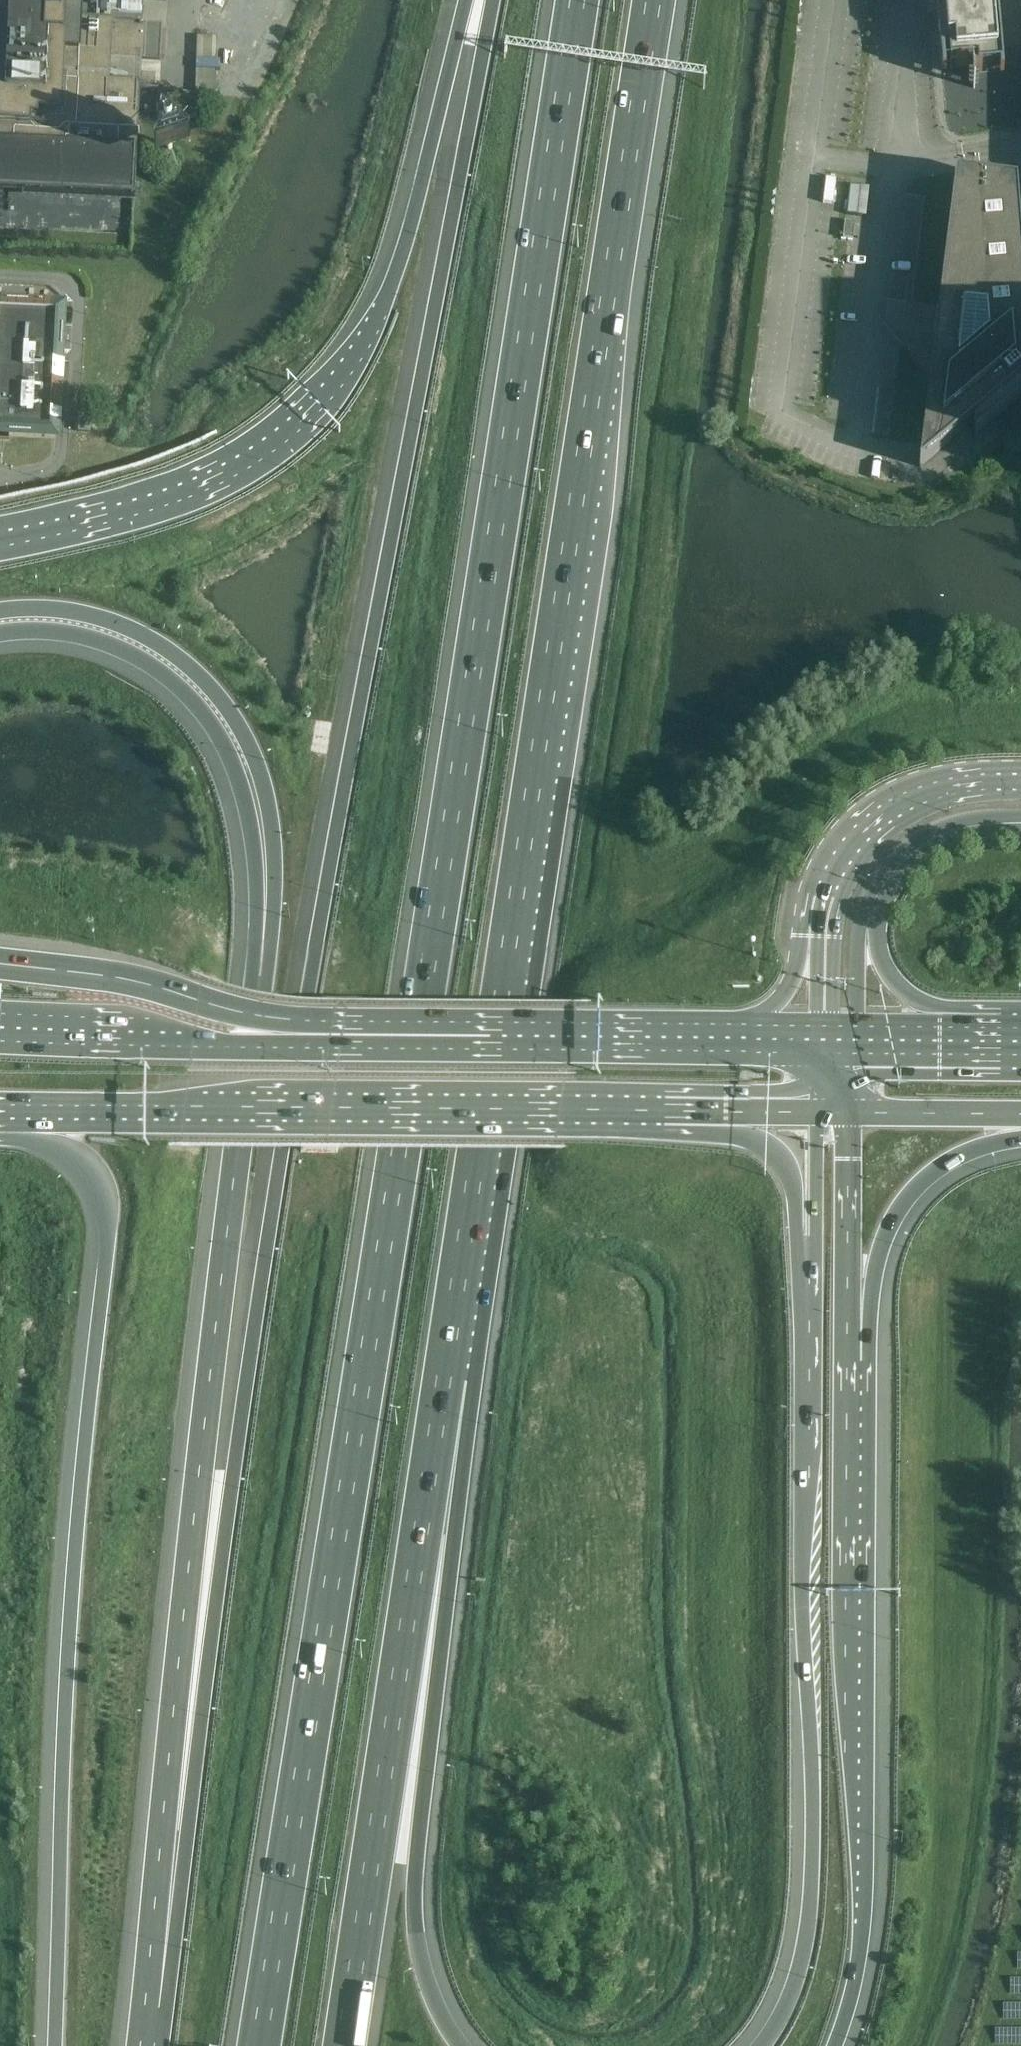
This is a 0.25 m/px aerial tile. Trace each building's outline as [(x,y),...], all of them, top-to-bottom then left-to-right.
[(25,190),(27,190),(40,191),(42,191),(70,193),(72,193),(101,194),(103,194),(131,196),(133,196),(133,194),(134,165),(135,163),(135,150),(135,148),(137,120),(137,118),(138,89),(138,87),(136,87),(134,87),(135,76),(127,76),(128,68),(131,68),(132,59),(142,59),(160,60),(162,28),(143,27),(133,27),(117,26),(110,26),(112,0),(0,0),(0,189),(25,190)] [(967,66),(977,65),(978,73),(999,71),(1000,77),(1004,77),(997,0),(935,0),(942,76),(946,75),(944,53),(949,53),(950,67),(967,66)] [(195,69),(194,92),(214,93),(215,70),(195,69)] [(953,196),(923,443),(920,467),(974,422),(975,437),(1020,398),(1020,281),(1014,203),(1018,202),(1017,185),(956,178),(953,196)] [(855,223),(845,222),(843,238),(853,240),(855,223)] [(59,438),(64,349),(66,304),(66,301),(57,301),(0,298),(0,435),(59,438)] [(79,422),(78,432),(88,433),(89,422),(79,422)]
